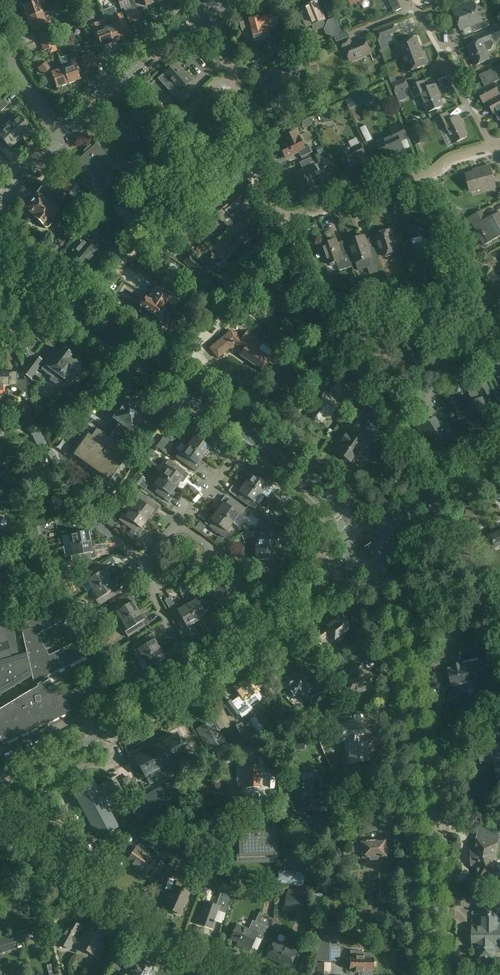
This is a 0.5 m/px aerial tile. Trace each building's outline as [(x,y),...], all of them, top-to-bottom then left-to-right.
[(27,18),(42,12),(40,6),(44,5),(42,0),(31,0),(30,1),(30,3),(23,6),(27,18)] [(127,0),(116,0),(120,10),(123,8),(129,24),(135,22),(131,10),(127,0)] [(324,24),(323,20),(324,19),(317,0),(303,6),(312,29),(316,30),(323,28),(324,24)] [(403,9),(398,0),(389,0),(395,13),(403,9)] [(466,7),(453,12),(461,31),(471,27),(473,34),(488,28),(486,21),(482,22),(474,4),(472,4),(471,2),(465,5),(466,7)] [(132,35),(129,26),(128,27),(125,20),(121,21),(118,13),(114,15),(111,8),(101,11),(104,19),(112,42),(132,35)] [(137,8),(131,10),(135,22),(141,20),(137,8)] [(300,23),(295,11),(288,14),(293,26),(300,23)] [(44,18),(42,12),(27,18),(31,29),(39,27),(40,29),(51,25),(49,17),(44,18)] [(276,23),(274,14),(260,19),(258,18),(249,20),(249,21),(240,23),(242,31),(247,34),(252,33),(254,42),(269,38),(265,25),(276,23)] [(339,35),(334,18),(328,20),(333,37),(339,35)] [(112,42),(104,19),(95,23),(95,22),(90,24),(95,39),(98,38),(101,46),(112,42)] [(381,39),(398,32),(394,24),(377,31),(381,39)] [(487,32),(472,38),(475,44),(467,47),(474,66),(489,61),(486,53),(491,51),(493,46),(491,41),(499,38),(499,27),(487,32)] [(37,33),(39,39),(51,35),(48,29),(37,33)] [(41,45),(53,41),(51,35),(39,39),(41,45)] [(366,39),(352,43),(350,38),(339,42),(342,50),(346,48),(351,61),(371,53),(366,39)] [(398,45),(403,59),(422,52),(418,42),(417,38),(398,45)] [(292,42),(288,44),(279,48),(283,56),(296,51),(292,42)] [(395,42),(390,44),(393,53),(398,52),(395,42)] [(423,53),(422,52),(403,59),(408,72),(427,65),(426,63),(429,62),(425,52),(423,53)] [(87,55),(91,67),(97,64),(93,53),(87,55)] [(399,53),(393,55),(397,69),(404,67),(399,53)] [(91,67),(87,55),(81,58),(85,69),(91,67)] [(80,70),(77,63),(75,58),(70,59),(71,60),(60,64),(62,69),(68,84),(80,79),(77,71),(80,70)] [(302,58),(287,61),(290,74),(305,70),(302,58)] [(56,88),(68,84),(62,69),(52,72),(45,63),(38,67),(48,82),(53,80),(56,88)] [(190,96),(183,88),(191,80),(175,63),(163,74),(177,90),(172,94),(181,104),(190,96)] [(479,76),(482,81),(496,74),(493,69),(479,76)] [(289,84),(287,74),(271,78),(273,86),(265,88),(267,96),(268,97),(265,98),(267,108),(278,106),(278,104),(279,104),(277,95),(292,92),(290,84),(289,84)] [(496,74),(482,81),(485,87),(477,91),(484,103),(487,102),(499,95),(499,94),(494,83),(499,80),(496,74)] [(396,92),(409,87),(405,78),(392,83),(392,84),(395,92),(396,92)] [(424,81),(410,86),(414,97),(421,95),(427,112),(443,106),(437,91),(438,91),(435,84),(426,88),(424,81)] [(355,107),(372,99),(368,90),(351,98),(355,107)] [(223,124),(208,107),(210,105),(201,95),(180,114),(187,123),(193,117),(210,136),(223,124)] [(415,97),(418,108),(423,106),(420,95),(415,97)] [(495,114),(499,111),(499,95),(487,102),(494,115),(495,114)] [(134,109),(120,121),(131,133),(139,126),(141,128),(144,128),(147,125),(147,122),(141,115),(141,112),(138,109),(134,109)] [(453,144),(468,136),(461,123),(463,123),(459,116),(451,121),(447,113),(434,120),(440,131),(445,128),(453,144)] [(18,115),(7,124),(20,138),(30,129),(18,115)] [(111,121),(105,127),(113,136),(119,130),(111,121)] [(7,124),(0,131),(0,137),(10,148),(20,138),(7,124)] [(392,136),(376,144),(383,158),(397,152),(397,153),(404,150),(400,142),(407,138),(401,124),(390,130),(392,136)] [(421,134),(422,130),(419,124),(410,128),(416,143),(424,141),(421,134)] [(282,137),(284,142),(279,145),(285,158),(298,152),(301,157),(312,152),(308,145),(303,147),(295,130),(282,137)] [(345,135),(346,142),(355,140),(354,134),(345,135)] [(95,198),(105,189),(98,182),(105,176),(100,170),(101,170),(100,169),(111,159),(97,143),(92,147),(90,145),(83,151),(85,154),(78,160),(91,174),(81,183),(95,198)] [(350,148),(338,155),(346,171),(358,165),(356,160),(365,155),(360,144),(351,149),(350,148)] [(311,157),(314,163),(317,164),(322,162),(318,154),(311,157)] [(125,176),(133,168),(126,160),(118,168),(125,176)] [(293,174),(293,175),(292,176),(291,177),(293,181),(295,182),(296,181),(300,188),(311,182),(312,184),(320,180),(313,165),(293,174)] [(482,171),(466,175),(471,191),(484,188),(485,190),(495,187),(489,166),(481,168),(482,171)] [(70,194),(79,183),(59,168),(51,179),(70,194)] [(59,201),(57,199),(49,193),(53,188),(46,183),(42,188),(41,187),(36,194),(37,195),(31,202),(29,202),(26,206),(26,208),(22,213),(32,221),(34,219),(41,225),(42,224),(45,227),(49,226),(52,223),(52,220),(60,210),(59,210),(60,209),(56,205),(59,201)] [(222,221),(225,224),(230,229),(246,215),(238,207),(246,200),(235,189),(222,200),(211,210),(221,221),(222,221)] [(499,237),(499,212),(486,219),(481,210),(469,217),(476,230),(481,227),(489,243),(499,237)] [(420,218),(414,220),(413,217),(404,220),(411,239),(427,233),(429,239),(441,235),(437,221),(429,224),(426,215),(419,217),(420,218)] [(255,244),(265,234),(254,224),(245,234),(242,231),(229,245),(240,255),(253,242),(255,244)] [(90,243),(95,237),(84,228),(80,233),(90,243)] [(402,242),(396,244),(391,230),(376,235),(384,256),(395,252),(397,259),(407,255),(402,242)] [(359,271),(368,267),(369,271),(381,267),(375,249),(370,251),(365,236),(349,241),(359,271)] [(216,255),(229,246),(224,239),(220,241),(217,237),(208,244),(216,255)] [(74,249),(76,250),(70,256),(83,268),(93,257),(94,258),(99,252),(85,239),(80,245),(79,244),(77,244),(76,244),(74,246),(74,248),(74,249)] [(347,253),(342,255),(336,240),(321,245),(328,264),(339,260),(341,264),(338,265),(340,270),(352,266),(347,253)] [(208,271),(219,261),(208,250),(198,260),(208,271)] [(183,262),(191,270),(192,269),(202,280),(208,274),(190,255),(183,262)] [(358,288),(354,277),(346,280),(349,290),(358,288)] [(146,299),(141,307),(142,308),(139,312),(147,317),(150,312),(159,318),(164,311),(168,314),(173,307),(166,302),(169,297),(171,294),(167,291),(165,294),(156,289),(153,293),(156,295),(151,302),(146,299)] [(337,296),(349,300),(350,295),(339,292),(337,296)] [(378,301),(392,305),(388,293),(376,297),(378,301)] [(244,349),(240,354),(260,368),(259,369),(267,375),(277,362),(257,349),(262,342),(247,331),(242,338),(231,330),(209,347),(217,357),(235,343),(244,349)] [(433,352),(427,342),(426,340),(425,341),(415,347),(422,358),(424,357),(428,355),(433,352)] [(70,356),(62,350),(58,355),(54,352),(42,369),(48,374),(51,370),(54,372),(49,379),(58,386),(63,378),(71,384),(76,377),(73,375),(79,366),(69,359),(70,356)] [(26,372),(24,376),(32,382),(37,375),(35,374),(42,365),(32,358),(23,370),(26,372)] [(333,373),(338,369),(333,360),(327,363),(333,373)] [(3,391),(3,386),(17,385),(16,372),(0,372),(0,392),(3,391)] [(34,390),(42,392),(44,387),(46,387),(48,380),(39,377),(34,390)] [(476,382),(484,398),(492,394),(484,378),(476,382)] [(321,421),(328,414),(329,415),(338,404),(335,401),(339,396),(340,398),(348,388),(338,380),(330,389),(331,390),(327,395),(325,392),(315,403),(317,404),(310,412),(311,413),(312,415),(314,418),(318,420),(320,421),(321,421)] [(421,389),(426,396),(434,391),(433,389),(435,388),(431,383),(421,389)] [(27,402),(29,399),(27,389),(24,393),(20,396),(27,402)] [(473,428),(475,426),(476,427),(491,419),(487,411),(486,412),(483,407),(485,406),(481,398),(465,406),(471,419),(468,420),(468,423),(470,427),(473,428)] [(144,414),(126,401),(112,419),(118,423),(107,438),(95,429),(90,437),(86,434),(71,455),(108,481),(128,453),(111,441),(116,434),(128,443),(135,433),(137,434),(143,426),(137,422),(144,414)] [(363,404),(348,414),(355,424),(370,414),(363,404)] [(89,414),(86,425),(94,428),(98,417),(89,414)] [(445,443),(446,443),(454,438),(444,421),(439,424),(435,418),(429,422),(426,417),(415,424),(422,435),(427,431),(435,443),(438,447),(445,443)] [(194,437),(188,445),(204,456),(210,449),(212,450),(216,445),(195,429),(191,435),(194,437)] [(342,445),(337,452),(343,457),(343,459),(346,461),(348,460),(350,461),(355,454),(358,456),(363,449),(360,447),(365,439),(352,430),(350,434),(347,432),(339,443),(342,445)] [(380,435),(371,438),(374,448),(383,445),(380,435)] [(167,443),(161,439),(156,446),(162,450),(167,443)] [(204,456),(188,445),(182,453),(179,451),(175,457),(195,472),(200,466),(198,465),(204,456)] [(50,461),(55,458),(50,451),(45,455),(50,461)] [(167,466),(161,474),(177,486),(183,478),(185,480),(188,475),(168,460),(164,464),(167,466)] [(249,478),(246,483),(261,494),(266,497),(272,489),(270,487),(274,482),(258,470),(260,467),(253,461),(249,466),(253,469),(247,477),(249,478)] [(145,478),(138,473),(133,481),(139,486),(145,478)] [(177,486),(161,474),(154,483),(158,487),(155,491),(169,502),(172,496),(170,495),(177,486)] [(261,494),(246,483),(239,491),(232,486),(228,491),(253,509),(257,504),(255,503),(261,494)] [(275,488),(273,494),(281,497),(283,491),(275,488)] [(138,500),(131,508),(147,520),(153,512),(155,513),(159,508),(139,493),(135,498),(138,500)] [(223,503),(217,511),(232,522),(238,514),(241,516),(245,511),(225,496),(221,501),(223,503)] [(147,520),(131,508),(125,517),(123,515),(119,520),(139,535),(143,530),(141,528),(147,520)] [(232,522),(217,511),(210,519),(208,518),(205,523),(225,538),(229,532),(226,531),(232,522)] [(64,547),(71,545),(90,542),(88,531),(90,531),(89,524),(65,529),(66,535),(62,536),(64,547)] [(499,530),(499,532),(491,536),(497,548),(499,547),(499,529),(499,530)] [(256,537),(255,548),(275,549),(276,538),(279,539),(279,532),(254,531),(254,537),(256,537)] [(41,552),(44,551),(42,536),(32,538),(41,552)] [(92,552),(90,542),(71,545),(73,555),(70,556),(71,563),(83,561),(84,570),(92,565),(91,559),(96,558),(94,551),(92,552)] [(275,549),(255,548),(255,559),(253,559),(253,566),(278,567),(278,560),(275,560),(275,549)] [(87,593),(92,590),(108,579),(105,574),(108,573),(102,563),(80,576),(84,582),(82,584),(87,593)] [(230,580),(221,585),(231,603),(240,597),(241,600),(247,597),(235,575),(229,578),(230,580)] [(114,588),(108,579),(92,590),(98,598),(95,600),(98,605),(120,592),(116,587),(114,588)] [(231,603),(221,585),(212,590),(211,588),(205,591),(218,614),(223,611),(222,608),(231,603)] [(196,600),(186,605),(189,610),(196,622),(205,617),(207,620),(213,617),(200,594),(194,598),(196,600)] [(120,621),(137,611),(132,602),(134,600),(130,595),(109,608),(112,614),(115,612),(120,621)] [(32,675),(35,689),(0,710),(0,740),(3,746),(66,716),(65,713),(111,691),(102,675),(57,696),(47,677),(88,654),(80,639),(49,656),(37,635),(66,618),(57,603),(20,624),(27,654),(32,675)] [(187,627),(196,622),(189,610),(186,605),(177,610),(176,608),(170,611),(183,633),(189,630),(187,627)] [(143,619),(137,611),(120,621),(126,630),(123,631),(127,637),(148,624),(145,618),(143,619)] [(323,638),(330,633),(334,639),(341,634),(342,634),(348,630),(347,629),(348,628),(346,625),(349,623),(342,614),(322,629),(323,630),(319,633),(319,632),(307,641),(318,656),(330,647),(323,638)] [(32,675),(27,654),(12,658),(3,626),(0,627),(0,694),(32,675)] [(137,650),(142,659),(159,648),(154,640),(156,638),(152,633),(131,646),(135,652),(137,650)] [(470,683),(467,666),(482,663),(481,658),(482,658),(479,642),(460,646),(463,664),(452,666),(452,669),(449,670),(453,686),(470,683)] [(159,648),(142,659),(148,668),(146,669),(149,674),(171,661),(168,655),(164,657),(159,648)] [(372,691),(369,675),(364,676),(362,664),(350,666),(352,678),(347,679),(350,694),(372,691)] [(131,683),(127,677),(131,675),(133,673),(133,671),(133,670),(131,667),(118,675),(125,687),(131,683)] [(337,679),(336,668),(322,670),(326,681),(337,679)] [(306,671),(295,675),(287,678),(294,695),(308,689),(309,693),(327,685),(322,674),(320,675),(319,673),(310,677),(311,678),(309,678),(306,671)] [(242,695),(236,699),(232,702),(230,699),(224,703),(234,718),(240,713),(242,716),(252,709),(250,705),(258,700),(259,702),(263,699),(248,678),(236,687),(242,695)] [(333,725),(331,717),(317,719),(318,727),(333,725)] [(359,745),(358,738),(362,737),(360,721),(337,724),(340,741),(347,740),(352,769),(361,768),(361,767),(360,768),(359,761),(368,760),(366,744),(359,745)] [(213,722),(199,730),(209,749),(224,741),(213,722)] [(236,746),(248,740),(240,724),(228,729),(236,746)] [(149,746),(151,749),(135,757),(145,776),(146,776),(150,783),(176,769),(172,761),(187,754),(183,747),(187,745),(183,738),(179,740),(176,735),(156,746),(154,743),(149,746)] [(219,759),(232,752),(227,743),(214,751),(219,759)] [(260,787),(259,766),(239,766),(240,788),(260,787)] [(129,778),(122,782),(126,790),(133,786),(129,778)] [(107,805),(120,798),(110,780),(98,786),(97,786),(93,779),(74,790),(92,823),(92,824),(93,825),(99,836),(118,826),(107,805)] [(176,779),(130,805),(138,819),(160,807),(161,810),(185,797),(176,779)] [(298,790),(299,797),(300,797),(301,807),(317,806),(316,796),(319,796),(318,780),(299,782),(300,790),(298,790)] [(250,796),(234,797),(234,806),(250,805),(250,796)] [(158,813),(137,828),(145,838),(165,823),(158,813)] [(377,814),(377,813),(364,818),(365,818),(365,831),(378,830),(377,814)] [(238,831),(239,855),(277,853),(276,829),(269,830),(269,824),(245,825),(245,830),(238,831)] [(499,836),(485,834),(484,841),(477,839),(474,851),(471,851),(472,865),(475,865),(479,879),(499,872),(495,858),(495,854),(499,836)] [(356,854),(356,858),(365,857),(365,858),(367,858),(367,857),(369,857),(369,858),(370,860),(377,860),(377,858),(377,857),(380,857),(382,857),(386,856),(385,855),(388,853),(387,848),(385,847),(385,841),(383,841),(382,840),(380,840),(378,841),(361,842),(347,843),(348,855),(356,854)] [(149,856),(137,848),(128,861),(150,876),(156,868),(151,865),(159,855),(153,850),(149,856)] [(175,879),(180,864),(179,864),(182,856),(176,854),(173,862),(168,877),(175,879)] [(314,859),(305,860),(307,876),(316,875),(314,859)] [(277,883),(303,887),(305,873),(279,869),(277,883)] [(180,914),(190,892),(174,885),(164,907),(180,914)] [(216,905),(205,901),(198,922),(211,928),(218,911),(225,913),(231,893),(222,889),(216,905)] [(306,894),(288,891),(286,891),(283,906),(304,909),(306,894)] [(324,916),(322,893),(309,894),(311,917),(324,916)] [(498,927),(498,905),(482,905),(482,927),(473,927),(473,946),(478,946),(478,955),(482,959),(494,959),(494,952),(498,952),(499,950),(499,927),(498,927)] [(67,929),(65,928),(61,934),(62,935),(57,943),(69,949),(72,943),(79,947),(83,938),(77,935),(82,927),(72,921),(67,929)] [(256,936),(261,939),(267,927),(256,922),(252,930),(250,929),(249,931),(237,925),(231,939),(243,944),(242,946),(250,950),(256,936)] [(83,938),(79,947),(94,955),(98,948),(101,950),(106,942),(102,939),(106,932),(91,924),(83,939),(83,938)] [(319,924),(318,961),(340,962),(341,924),(319,924)] [(297,951),(274,941),(266,957),(289,967),(297,951)] [(373,953),(363,953),(358,953),(358,951),(351,950),(350,969),(354,970),(354,972),(363,973),(363,974),(372,974),(373,953)] [(133,974),(149,974),(154,968),(142,961),(138,967),(136,966),(133,972),(134,973),(133,974)] [(318,974),(330,974),(331,964),(318,963),(318,974)] [(55,974),(53,964),(47,965),(49,974),(56,974),(55,974)]
